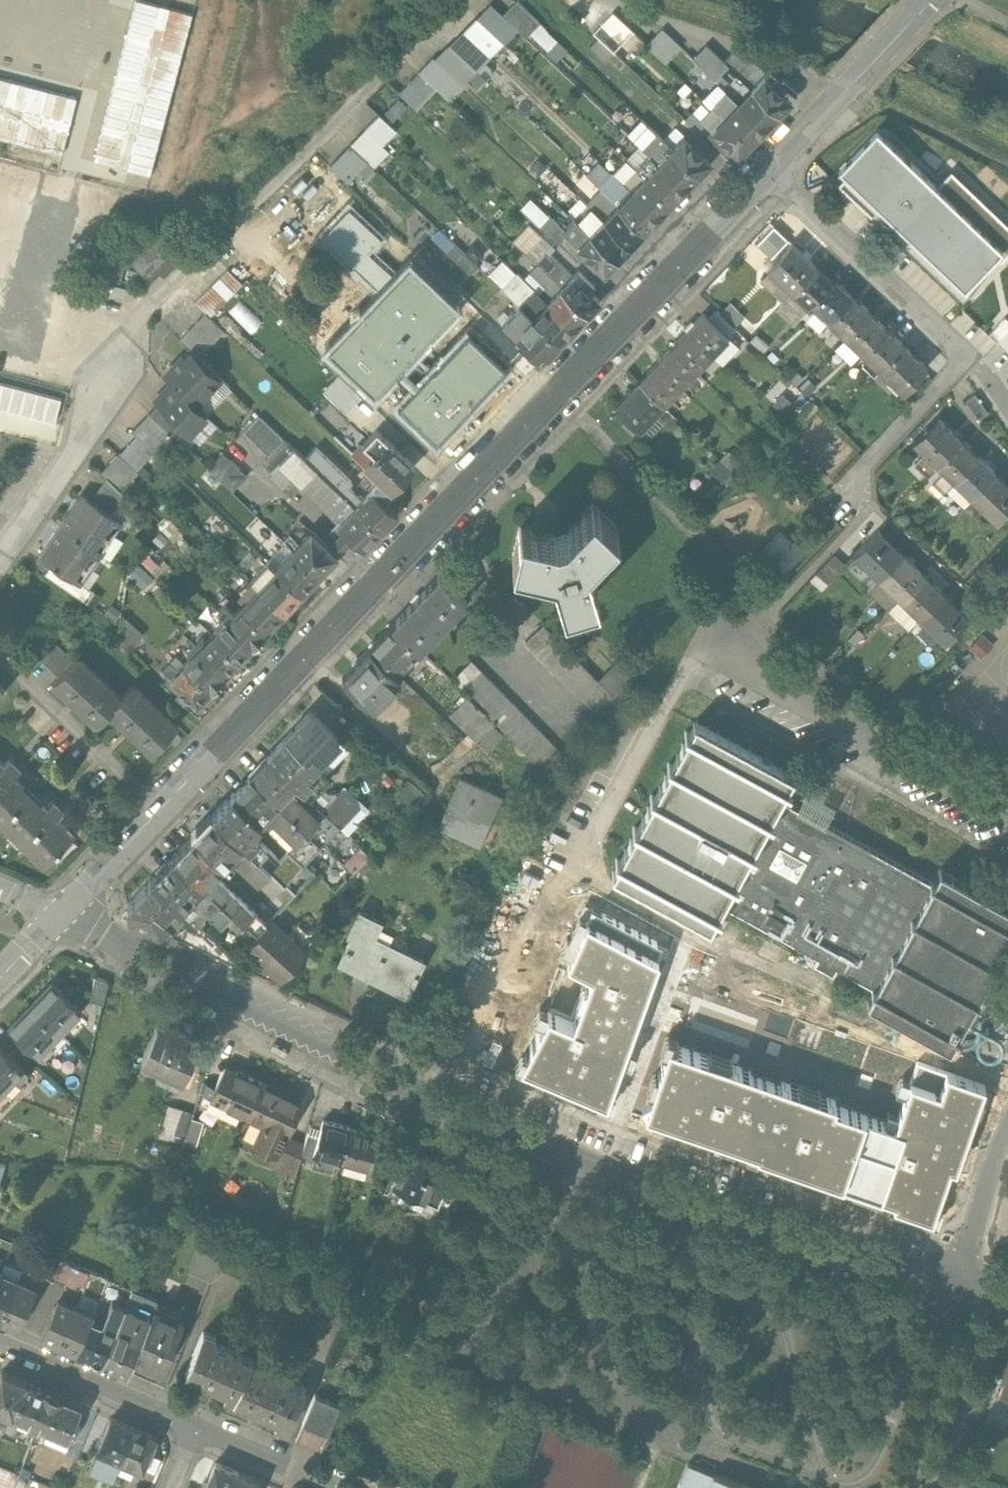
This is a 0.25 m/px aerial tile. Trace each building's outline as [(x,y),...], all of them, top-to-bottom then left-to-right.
[(192,17),(135,2),(93,163),(150,178),(192,17)] [(546,30),(516,2),(502,16),(517,30),(525,38),(529,34),(536,41),(546,30)] [(502,16),(490,5),(477,19),(503,44),(517,30),(502,16)] [(633,32),(612,12),(592,34),(613,53),(633,32)] [(503,44),(477,19),(463,33),(482,51),(490,59),(504,45),(503,44)] [(662,30),(654,28),(642,41),(658,56),(672,41),(662,30)] [(482,51),(463,33),(449,47),(469,65),(482,51)] [(706,45),(692,59),(714,81),(729,67),(706,45)] [(469,65),(449,47),(436,61),(448,72),(462,86),(476,72),(469,65)] [(767,75),(751,60),(733,53),(725,62),(745,81),(753,89),(765,77),(789,100),(797,91),(785,79),(782,82),(770,71),(767,75)] [(435,62),(432,59),(420,72),(438,90),(442,86),(438,82),(448,72),(436,61),(435,62)] [(436,90),(419,73),(399,95),(416,111),(436,90)] [(753,89),(752,90),(778,114),(791,101),(789,100),(765,77),(753,89)] [(0,79),(0,139),(62,155),(77,99),(0,79)] [(745,81),(731,96),(739,104),(752,90),(753,89),(745,81)] [(778,114),(752,90),(739,104),(765,128),(778,114)] [(731,96),(727,93),(713,108),(717,111),(725,119),(726,118),(751,142),(765,128),(739,104),(731,96)] [(717,111),(705,123),(712,131),(713,131),(725,119),(717,111)] [(725,119),(713,131),(712,131),(707,136),(722,150),(727,145),(739,156),(751,142),(726,118),(725,119)] [(665,143),(648,127),(634,141),(659,165),(685,190),(698,175),(672,151),(673,150),(665,143)] [(711,162),(685,138),(684,138),(676,130),(665,143),(673,150),(672,151),(698,175),(711,162)] [(838,170),(845,176),(837,184),(857,203),(865,195),(964,289),(995,257),(1000,262),(1007,254),(1007,225),(951,171),(936,187),(903,156),(905,154),(884,135),(883,136),(876,130),(838,170)] [(382,147),(364,131),(350,146),(368,162),(382,147)] [(350,146),(330,167),(347,184),(368,162),(350,146)] [(651,157),(637,171),(645,179),(659,165),(651,157)] [(659,165),(645,179),(671,204),(685,190),(659,165)] [(637,171),(624,186),(632,193),(645,179),(637,171)] [(671,204),(645,179),(632,193),(658,218),(671,204)] [(632,193),(624,186),(610,200),(618,208),(632,193)] [(601,191),(587,205),(590,207),(597,214),(610,200),(601,191)] [(658,218),(632,193),(618,208),(644,232),(658,218)] [(610,200),(597,214),(605,222),(618,208),(610,200)] [(597,214),(590,207),(575,222),(591,237),(591,236),(617,260),(631,246),(605,222),(597,214)] [(644,232),(618,208),(605,222),(631,246),(644,232)] [(349,211),(324,237),(341,253),(337,258),(352,271),(354,269),(363,259),(380,240),(349,211)] [(565,232),(549,217),(539,228),(558,246),(566,237),(563,234),(565,232)] [(575,222),(565,232),(563,234),(566,237),(605,274),(617,260),(591,236),(591,237),(575,222)] [(159,230),(129,260),(149,280),(167,263),(171,267),(184,255),(159,230)] [(800,252),(792,244),(768,269),(793,293),(816,268),(800,252)] [(485,261),(471,247),(464,254),(478,268),(485,261)] [(573,277),(546,252),(535,264),(553,282),(561,289),(573,277)] [(408,266),(392,284),(363,259),(354,269),(382,294),(329,350),(374,393),(384,381),(404,400),(398,405),(436,441),(470,406),(469,405),(500,372),(501,373),(510,363),(473,327),(428,374),(409,355),(453,309),(408,266)] [(124,270),(103,264),(99,275),(121,281),(124,270)] [(816,268),(793,293),(798,299),(790,307),(801,317),(812,306),(833,284),(816,268)] [(227,270),(196,302),(210,317),(242,285),(227,270)] [(599,302),(573,277),(561,289),(561,290),(587,315),(599,302)] [(540,296),(524,281),(518,288),(516,286),(508,295),(525,312),(533,319),(534,319),(547,304),(539,297),(540,296)] [(833,284),(812,306),(819,313),(822,310),(831,319),(853,297),(836,281),(833,284)] [(540,296),(539,297),(547,304),(561,290),(561,289),(553,282),(540,296)] [(587,315),(561,290),(547,304),(573,329),(587,315)] [(831,319),(829,322),(836,329),(839,326),(848,335),(869,313),(853,297),(831,319)] [(573,329),(547,304),(534,319),(560,343),(573,329)] [(737,330),(717,311),(709,319),(728,338),(737,330)] [(525,312),(514,324),(522,331),(533,319),(525,312)] [(848,335),(845,338),(853,345),(855,342),(865,351),(886,329),(869,313),(848,335)] [(205,314),(180,340),(192,352),(198,358),(224,331),(205,314)] [(709,319),(703,314),(687,331),(712,356),(729,339),(728,338),(709,319)] [(1007,332),(1007,321),(1005,318),(989,336),(997,344),(1007,332)] [(560,343),(534,319),(533,319),(522,331),(521,332),(523,333),(519,338),(530,349),(535,345),(547,356),(560,343)] [(865,351),(862,354),(869,361),(872,358),(881,367),(903,345),(886,329),(865,351)] [(712,356),(687,331),(671,348),(696,372),(712,356)] [(997,344),(1007,353),(1007,332),(997,344)] [(881,367),(879,370),(903,394),(927,368),(903,345),(881,367)] [(696,372),(671,348),(655,364),(680,389),(696,372)] [(192,352),(185,359),(182,356),(164,375),(176,386),(206,415),(231,389),(198,358),(192,352)] [(680,389),(655,364),(639,381),(664,405),(680,389)] [(639,381),(615,406),(640,430),(664,405),(639,381)] [(346,383),(331,400),(344,412),(359,396),(346,383)] [(176,386),(167,395),(164,392),(154,402),(183,429),(188,434),(206,415),(176,386)] [(975,396),(966,402),(977,420),(987,414),(975,396)] [(183,429),(157,404),(149,413),(166,430),(175,438),(183,429)] [(149,413),(131,432),(135,436),(149,448),(166,430),(149,413)] [(283,440),(259,416),(244,432),(268,456),(283,440)] [(962,441),(937,417),(913,443),(924,454),(915,464),(928,477),(937,466),(962,441)] [(296,430),(286,441),(295,449),(305,439),(296,430)] [(414,465),(377,430),(354,455),(381,480),(391,489),(414,465)] [(135,436),(118,454),(134,470),(152,451),(149,448),(135,436)] [(286,441),(285,441),(263,464),(271,472),(268,475),(292,498),(303,486),(317,471),(305,459),(295,449),(286,441)] [(962,441),(937,466),(943,472),(932,483),(943,493),(954,482),(978,457),(962,441)] [(352,482),(316,448),(305,459),(317,471),(355,507),(362,500),(348,486),(352,482)] [(247,477),(223,453),(208,469),(232,492),(247,477)] [(118,454),(100,473),(106,478),(119,490),(137,472),(134,470),(118,454)] [(978,457),(954,482),(971,498),(995,473),(978,457)] [(355,507),(317,471),(303,486),(334,516),(341,508),(348,515),(355,507)] [(995,473),(971,498),(996,522),(1007,510),(1007,485),(995,473)] [(106,478),(91,500),(113,514),(125,496),(119,490),(106,478)] [(362,500),(355,507),(381,531),(398,514),(384,501),(393,492),(391,489),(381,480),(362,500)] [(91,500),(83,494),(60,527),(94,550),(104,535),(113,536),(123,521),(113,514),(91,500)] [(567,529),(555,532),(520,524),(511,558),(553,568),(563,603),(597,593),(587,558),(617,527),(593,502),(567,529)] [(348,515),(330,533),(345,548),(356,558),(381,531),(355,507),(348,515)] [(94,550),(60,527),(40,556),(52,564),(73,579),(74,578),(83,566),(91,568),(100,554),(94,550)] [(322,542),(311,531),(293,550),(319,575),(337,556),(322,542)] [(877,531),(853,556),(878,580),(902,555),(877,531)] [(345,548),(330,533),(322,542),(337,556),(345,548)] [(319,575),(293,550),(275,569),(301,594),(319,575)] [(923,575),(902,555),(878,580),(899,600),(923,575)] [(845,567),(834,556),(817,575),(828,585),(845,567)] [(275,569),(268,562),(251,581),(258,588),(284,612),(301,594),(275,569)] [(73,579),(52,564),(45,574),(87,603),(95,592),(74,578),(73,579)] [(439,575),(391,625),(417,650),(419,651),(466,601),(439,575)] [(944,595),(923,575),(899,600),(920,620),(944,595)] [(284,612),(258,588),(240,606),(267,631),(284,612)] [(969,619),(944,595),(920,620),(945,644),(969,619)] [(267,631),(240,606),(234,612),(230,609),(223,617),(253,645),(267,631)] [(133,627),(122,617),(118,641),(129,652),(133,627)] [(253,645),(223,617),(216,625),(219,628),(213,635),(239,660),(253,645)] [(417,650),(391,625),(369,648),(395,673),(417,650)] [(239,660),(213,635),(206,642),(203,638),(195,646),(225,674),(239,660)] [(57,643),(41,660),(58,677),(74,659),(57,643)] [(225,674),(195,646),(188,654),(191,657),(185,664),(211,689),(225,674)] [(395,673),(369,648),(342,677),(372,706),(400,677),(395,673)] [(121,698),(78,657),(54,683),(97,724),(110,711),(152,752),(177,726),(133,685),(121,698)] [(562,754),(471,661),(453,678),(544,771),(562,754)] [(185,664),(179,671),(175,667),(168,675),(171,678),(171,679),(179,687),(175,691),(184,700),(188,696),(197,704),(211,689),(185,664)] [(440,672),(422,690),(476,745),(495,724),(440,672)] [(311,712),(286,737),(315,765),(339,740),(311,712)] [(790,807),(790,806),(789,807),(781,802),(782,801),(781,801),(786,791),(789,793),(790,791),(787,790),(792,779),(793,780),(794,779),(793,779),(794,777),(793,777),(792,778),(782,772),(783,771),(782,771),(782,772),(772,767),(772,765),(771,766),(761,761),(762,760),(761,759),(760,760),(750,755),(751,754),(750,753),(750,754),(740,749),(740,748),(739,749),(729,743),(730,742),(729,742),(728,743),(718,737),(719,736),(718,736),(718,737),(708,731),(708,730),(707,731),(697,726),(698,725),(697,724),(696,726),(695,726),(694,726),(695,727),(690,737),(687,735),(686,736),(689,738),(684,748),(683,747),(683,748),(684,748),(678,758),(677,757),(677,758),(678,759),(673,768),(669,766),(668,768),(672,770),(667,779),(666,779),(665,779),(666,780),(661,790),(660,789),(660,790),(661,790),(655,800),(652,798),(651,799),(655,801),(649,811),(648,810),(648,811),(649,812),(644,821),(643,821),(642,821),(643,822),(638,831),(635,829),(634,831),(637,833),(632,842),(631,842),(631,843),(632,843),(626,853),(625,852),(625,853),(626,853),(621,863),(617,861),(616,863),(620,865),(615,874),(613,874),(614,875),(613,877),(614,877),(614,876),(624,882),(624,883),(625,882),(635,888),(634,888),(635,889),(635,888),(645,893),(645,895),(646,894),(656,899),(655,900),(656,901),(656,899),(666,905),(666,906),(667,905),(677,911),(676,912),(677,912),(677,911),(687,917),(687,918),(688,917),(698,923),(698,924),(699,923),(709,929),(709,930),(711,928),(712,928),(711,928),(716,918),(720,920),(721,918),(717,916),(722,907),(723,907),(732,911),(731,912),(732,912),(732,911),(740,916),(741,917),(741,916),(749,921),(750,922),(750,921),(758,925),(758,926),(759,926),(767,931),(768,931),(776,935),(775,936),(776,936),(776,935),(785,940),(785,941),(785,940),(793,945),(793,946),(794,946),(794,945),(802,950),(811,955),(811,956),(812,955),(819,959),(815,968),(833,978),(838,969),(846,974),(846,975),(847,974),(855,979),(855,980),(856,979),(864,983),(863,984),(864,984),(873,988),(872,990),(875,992),(870,1002),(869,1002),(869,1003),(869,1004),(870,1003),(881,1009),(880,1010),(881,1011),(881,1010),(892,1016),(892,1017),(893,1016),(904,1022),(904,1023),(904,1022),(915,1028),(915,1029),(915,1030),(916,1029),(927,1035),(926,1036),(927,1036),(927,1035),(938,1041),(938,1042),(939,1041),(950,1047),(949,1048),(950,1049),(950,1048),(952,1048),(951,1047),(957,1036),(960,1038),(961,1036),(958,1034),(964,1024),(965,1024),(964,1023),(970,1012),(971,1013),(970,1012),(976,1001),(980,1003),(981,1001),(977,999),(983,988),(984,989),(984,988),(983,988),(989,977),(990,978),(991,977),(990,976),(996,965),(999,967),(1000,966),(997,964),(1002,953),(1003,953),(1004,953),(1003,952),(1007,943),(1007,909),(999,904),(1000,903),(999,903),(999,904),(988,898),(988,897),(987,898),(976,892),(977,891),(976,890),(976,891),(965,885),(965,884),(964,885),(953,879),(954,878),(953,878),(953,879),(942,873),(942,872),(942,871),(941,872),(940,872),(941,873),(935,884),(931,882),(930,884),(922,880),(923,879),(922,878),(921,879),(913,875),(914,874),(913,874),(905,870),(905,869),(904,869),(896,865),(896,864),(895,864),(895,865),(887,860),(887,859),(886,860),(878,855),(879,855),(878,854),(878,855),(869,851),(870,850),(869,850),(861,846),(861,845),(860,845),(852,841),(852,840),(851,841),(843,836),(844,835),(843,835),(842,836),(834,831),(835,831),(834,830),(834,831),(826,827),(826,826),(825,825),(825,826),(822,825),(826,818),(819,814),(819,815),(815,812),(805,807),(802,813),(799,812),(799,811),(798,811),(790,807)] [(315,765),(286,737),(268,756),(294,782),(300,776),(306,776),(319,788),(329,778),(315,765)] [(294,782),(268,756),(250,775),(308,830),(318,819),(293,795),(287,796),(283,793),(294,782)] [(12,777),(20,769),(9,759),(1,767),(0,765),(0,821),(45,863),(72,834),(56,819),(63,811),(52,800),(45,808),(12,777)] [(308,830),(250,775),(232,794),(258,819),(268,828),(275,821),(297,841),(301,837),(308,830)] [(500,798),(461,780),(440,826),(478,844),(500,798)] [(280,858),(255,835),(249,834),(250,829),(258,819),(232,794),(212,814),(271,870),(284,883),(299,868),(304,863),(288,849),(280,858)] [(271,870),(212,814),(193,834),(222,863),(233,851),(236,854),(235,855),(235,858),(260,881),(271,870)] [(222,863),(193,834),(174,855),(232,910),(243,899),(220,877),(218,877),(213,872),(222,863)] [(232,910),(174,855),(152,878),(189,914),(191,916),(198,908),(188,899),(194,892),(199,896),(197,897),(198,900),(221,922),(224,919),(232,910)] [(309,878),(299,868),(284,883),(285,883),(295,893),(309,878)] [(271,870),(260,881),(274,895),(285,883),(284,883),(271,870)] [(189,914),(152,878),(127,903),(130,913),(171,933),(189,914)] [(267,923),(243,899),(232,910),(247,925),(257,934),(267,923)] [(247,925),(232,910),(224,919),(239,934),(247,925)] [(382,923),(360,912),(348,936),(351,938),(339,963),(358,972),(359,970),(370,976),(369,978),(394,990),(395,988),(408,995),(424,962),(375,937),(382,923)] [(596,925),(586,919),(567,961),(591,973),(585,990),(592,993),(586,1009),(578,1007),(573,1024),(548,1013),(524,1058),(529,1061),(526,1066),(559,1080),(560,1078),(569,1081),(568,1084),(600,1098),(603,1092),(608,1094),(660,952),(655,949),(656,943),(602,914),(596,925)] [(306,951),(272,919),(267,923),(257,934),(246,946),(281,979),(306,951)] [(109,980),(95,976),(89,999),(103,1002),(109,980)] [(52,981),(30,1004),(59,1031),(81,1008),(52,981)] [(59,1031),(30,1004),(8,1028),(42,1059),(53,1048),(48,1043),(59,1031)] [(157,1026),(141,1061),(160,1069),(182,1079),(198,1041),(175,1031),(174,1033),(157,1026)] [(983,1054),(993,1039),(977,1029),(968,1045),(983,1054)] [(0,1047),(0,1089),(2,1091),(13,1080),(18,1085),(28,1074),(0,1047)] [(689,1124),(702,1128),(700,1132),(721,1139),(723,1133),(736,1137),(733,1143),(749,1149),(750,1145),(759,1148),(757,1154),(774,1159),(775,1156),(787,1160),(786,1164),(803,1169),(805,1164),(829,1172),(828,1178),(841,1182),(840,1184),(854,1189),(856,1183),(881,1192),(879,1197),(894,1202),(893,1207),(924,1217),(928,1206),(936,1209),(947,1178),(944,1177),(947,1167),(956,1170),(961,1154),(954,1152),(959,1136),(966,1138),(976,1113),(967,1109),(971,1097),(979,1100),(985,1085),(917,1062),(894,1127),(834,1106),(835,1102),(818,1096),(816,1100),(798,1093),(799,1089),(782,1083),(780,1088),(749,1077),(750,1072),(730,1065),(728,1070),(707,1062),(708,1058),(676,1047),(673,1056),(665,1054),(657,1079),(663,1080),(658,1096),(652,1093),(649,1101),(642,1105),(649,1121),(658,1117),(688,1127),(689,1124)] [(263,1083),(225,1065),(210,1098),(248,1116),(263,1083)] [(182,1079),(160,1069),(155,1080),(177,1090),(182,1079)] [(301,1100),(263,1083),(248,1116),(264,1123),(255,1144),(276,1154),(284,1138),(293,1117),(301,1100)] [(193,1115),(168,1107),(158,1138),(172,1142),(174,1135),(186,1139),(191,1120),(193,1115)] [(310,1124),(293,1117),(284,1138),(304,1147),(308,1132),(310,1124)] [(202,1124),(191,1120),(186,1139),(184,1144),(195,1148),(202,1124)] [(350,1128),(324,1121),(320,1135),(314,1155),(315,1155),(341,1162),(341,1161),(350,1128)] [(377,1135),(350,1128),(341,1161),(368,1169),(377,1135)] [(320,1135),(308,1132),(304,1147),(301,1157),(314,1160),(315,1155),(314,1155),(320,1135)] [(304,1147),(284,1138),(276,1154),(272,1163),(296,1174),(301,1157),(304,1147)] [(454,1169),(409,1149),(402,1163),(393,1185),(401,1189),(397,1200),(421,1211),(426,1200),(438,1205),(454,1169)] [(402,1163),(389,1157),(382,1180),(393,1185),(402,1163)] [(230,1239),(211,1225),(192,1271),(212,1280),(217,1269),(230,1239)] [(252,1256),(230,1239),(217,1269),(242,1279),(252,1256)] [(61,1261),(33,1250),(27,1262),(29,1278),(41,1277),(52,1282),(61,1261)] [(91,1273),(61,1261),(52,1282),(64,1287),(70,1297),(85,1285),(91,1273)] [(2,1320),(18,1282),(0,1274),(0,1319),(2,1320)] [(32,1288),(18,1282),(2,1320),(20,1328),(33,1296),(32,1288)] [(95,1314),(78,1353),(102,1363),(126,1307),(118,1304),(119,1301),(114,1299),(113,1302),(102,1297),(95,1314)] [(62,1300),(54,1307),(41,1337),(60,1345),(76,1306),(62,1300)] [(95,1314),(76,1306),(60,1345),(78,1353),(95,1314)] [(126,1307),(102,1363),(126,1373),(132,1360),(150,1317),(139,1313),(140,1310),(135,1308),(134,1310),(126,1307)] [(150,1317),(132,1360),(160,1372),(181,1321),(153,1310),(150,1317)] [(264,1365),(214,1342),(216,1337),(204,1331),(185,1373),(226,1392),(223,1397),(276,1421),(274,1426),(286,1432),(305,1390),(262,1371),(264,1365)] [(1003,1379),(1005,1380),(1000,1395),(1007,1398),(1007,1364),(1003,1379)] [(2,1371),(0,1376),(0,1411),(11,1415),(25,1382),(25,1381),(2,1371)] [(51,1393),(25,1382),(11,1415),(27,1422),(26,1424),(36,1428),(37,1427),(51,1393)] [(81,1406),(51,1393),(37,1427),(48,1431),(72,1442),(80,1423),(75,1421),(81,1406)] [(341,1408),(315,1397),(302,1426),(328,1437),(341,1408)] [(134,1428),(111,1419),(90,1469),(113,1478),(120,1462),(134,1428)] [(19,1431),(6,1426),(2,1438),(15,1443),(19,1431)] [(30,1445),(28,1449),(45,1456),(50,1444),(45,1437),(48,1431),(37,1427),(36,1428),(37,1428),(30,1445)] [(157,1438),(134,1428),(120,1462),(143,1472),(157,1438)] [(214,1463),(203,1487),(232,1487),(238,1473),(214,1463)] [(713,1473),(709,1483),(697,1478),(700,1468),(689,1463),(679,1487),(752,1487),(713,1473)] [(0,1468),(0,1487),(14,1487),(19,1476),(0,1468)] [(232,1487),(259,1487),(261,1482),(238,1473),(232,1487)]
